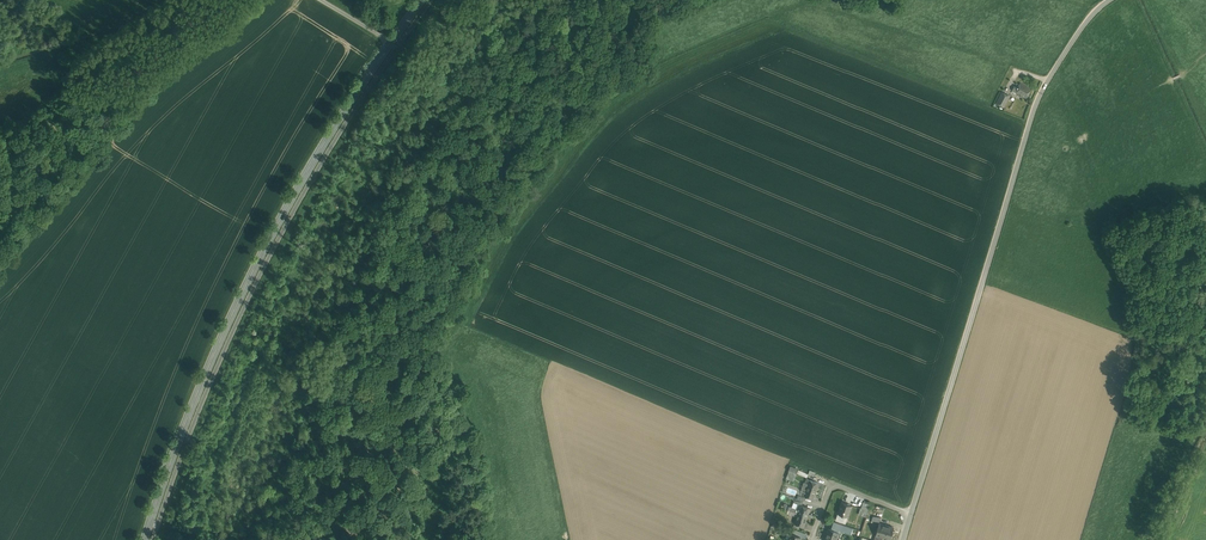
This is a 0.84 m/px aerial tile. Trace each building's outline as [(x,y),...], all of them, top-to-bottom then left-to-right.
[(1031,89),(1020,83),(1018,87),(1017,88),(1014,86),(1012,90),(1027,98),(1031,89)] [(1002,92),(997,103),(1004,106),(1009,96),(1002,92)] [(787,477),(795,479),(798,466),(790,464),(787,477)] [(802,485),(816,490),(819,482),(806,478),(805,482),(804,481),(802,485)] [(813,498),(816,490),(802,485),(801,489),(802,490),(801,494),(813,498)] [(851,504),(842,500),(838,512),(847,515),(851,504)] [(802,504),(798,503),(796,507),(791,505),(791,506),(790,509),(798,512),(807,515),(808,515),(810,507),(802,504)] [(807,515),(798,512),(797,516),(793,515),(792,519),(805,523),(807,515)] [(786,522),(781,521),(779,527),(787,530),(789,525),(785,524),(786,522)] [(893,527),(879,522),(875,534),(890,538),(893,527)] [(829,528),(825,539),(826,539),(836,539),(839,531),(829,528)]
